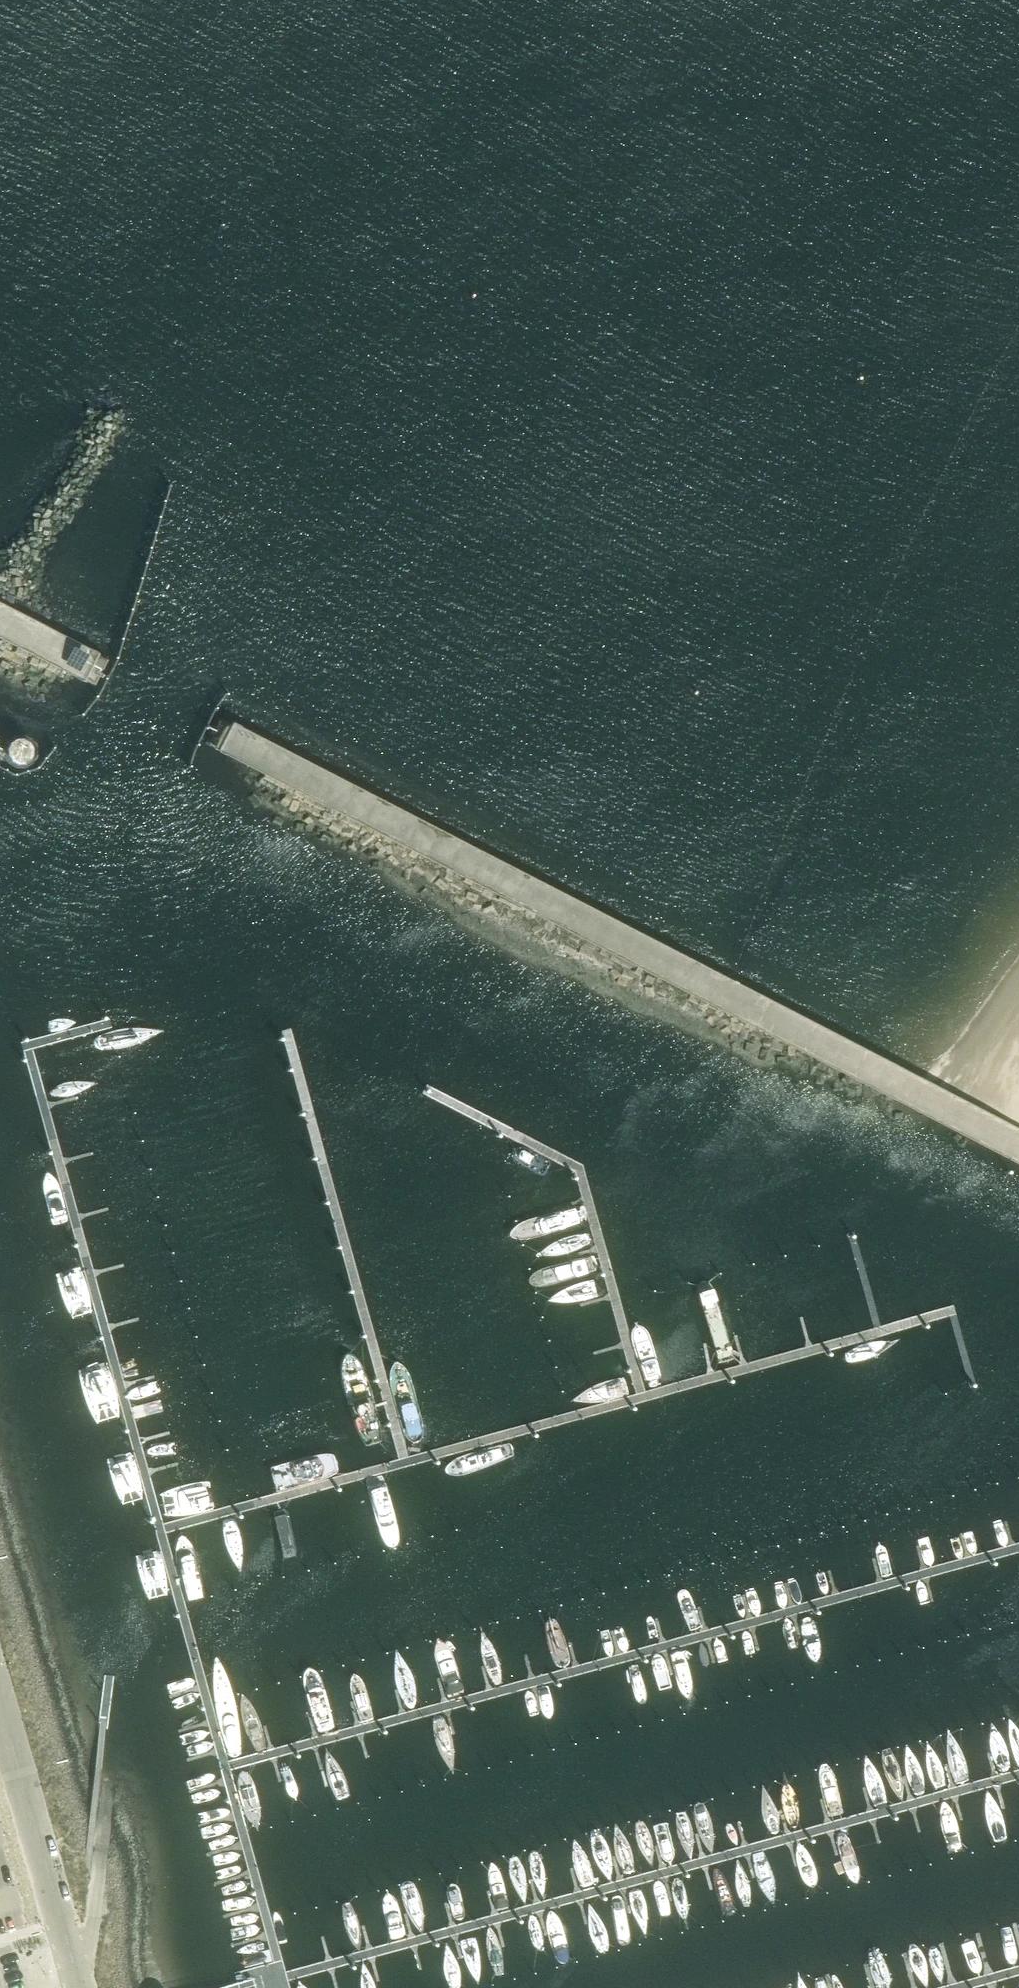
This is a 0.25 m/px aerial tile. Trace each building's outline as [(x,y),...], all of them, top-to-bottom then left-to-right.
[(17,762),(23,763),(29,759),(32,752),(32,746),(28,740),(23,737),(16,738),(10,741),(7,747),(7,754),(11,760),(17,762)] [(849,1816),(839,1778),(819,1783),(823,1799),(828,1816),(832,1821),(849,1816)]
